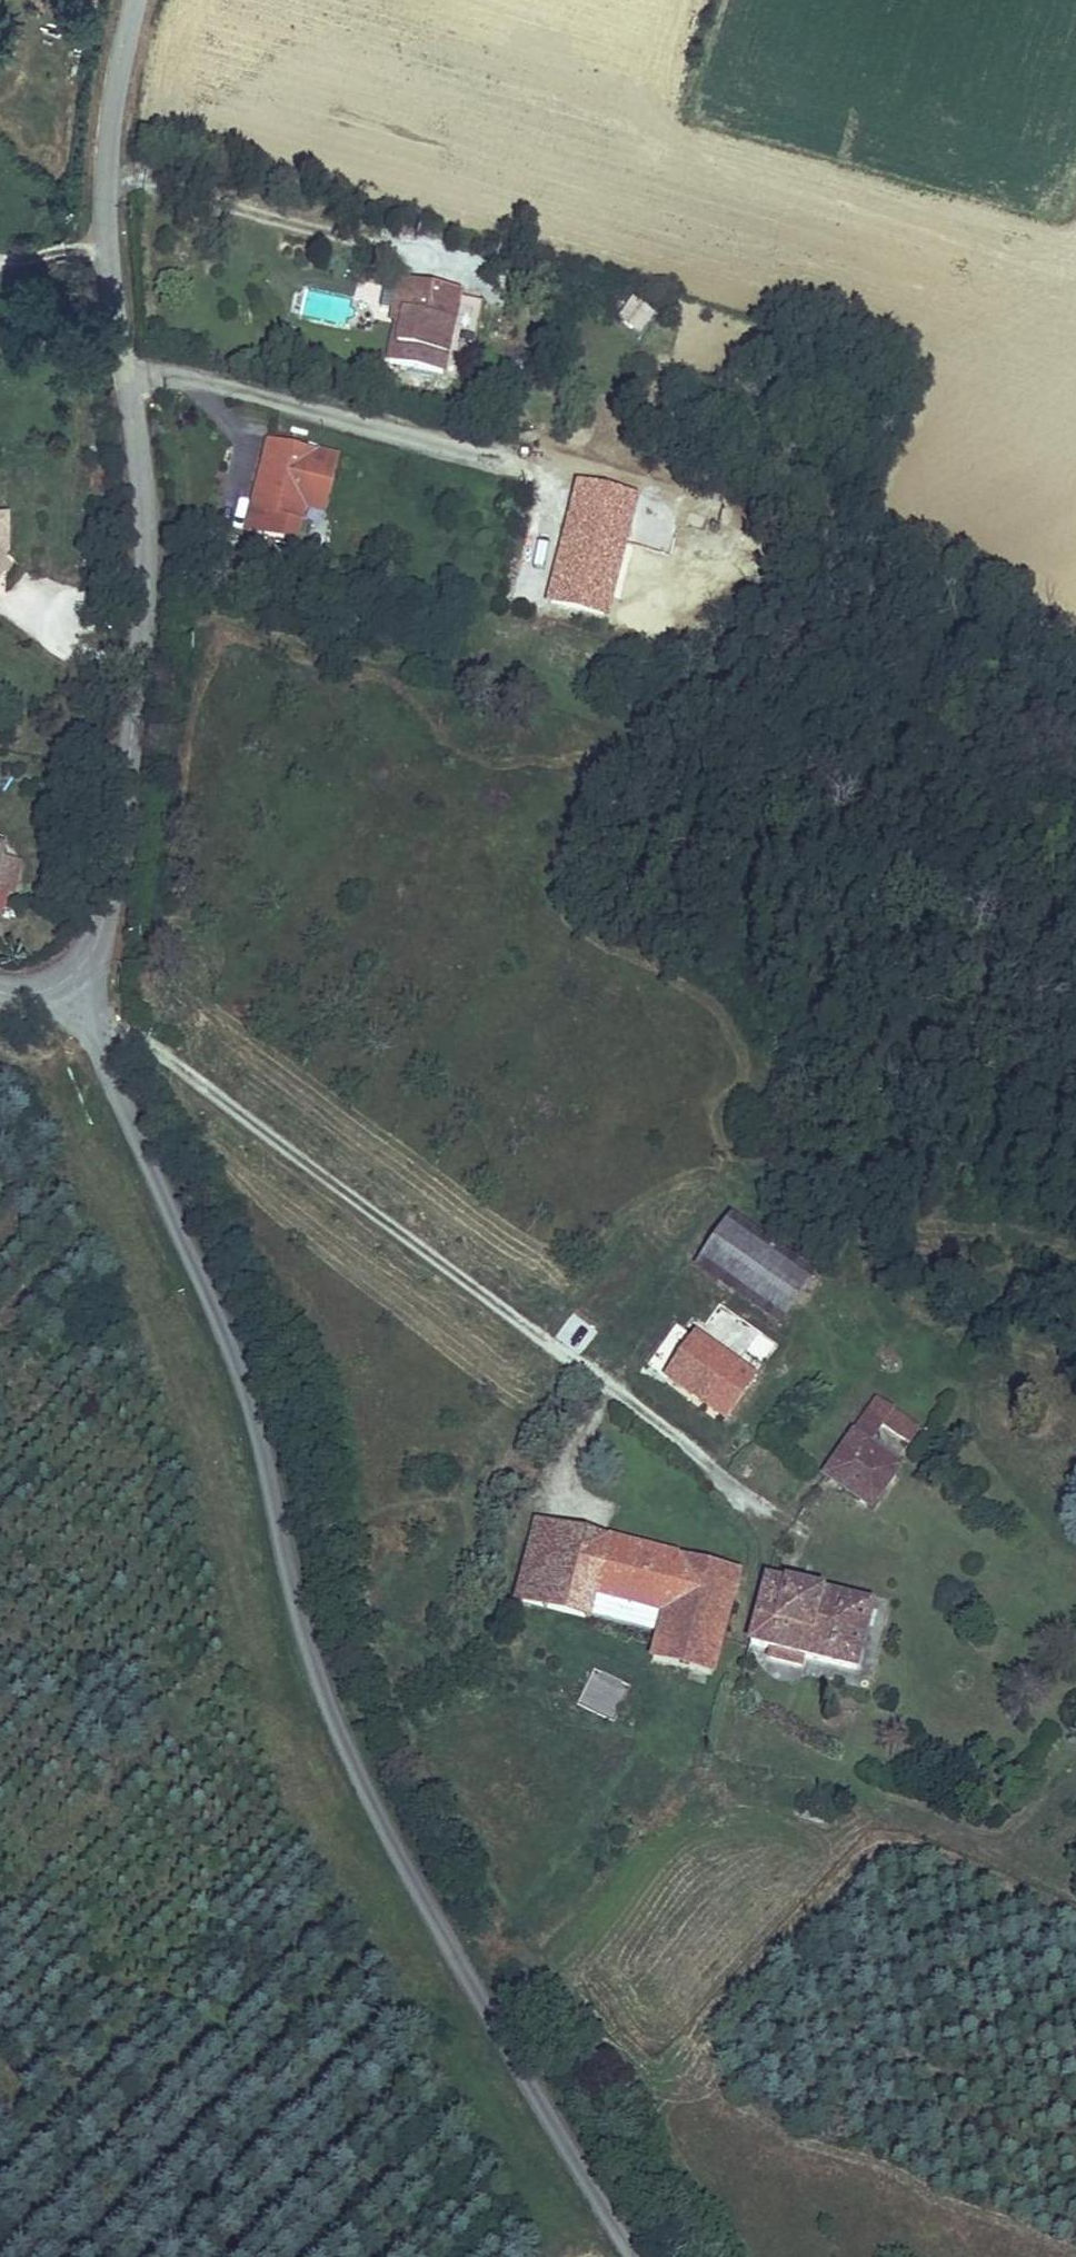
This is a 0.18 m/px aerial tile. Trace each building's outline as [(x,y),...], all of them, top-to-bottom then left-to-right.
[(467,297),(401,281),(391,324),(397,326),(388,361),(449,377),(467,297)] [(638,335),(653,318),(635,302),(620,320),(638,335)] [(269,537),(301,545),(309,513),(328,518),(343,459),(269,441),(248,518),(272,524),(269,537)] [(621,522),(570,509),(562,531),(569,533),(551,602),(615,618),(620,597),(605,591),(621,522)] [(0,518),(0,567),(4,563),(12,554),(14,519),(0,518)] [(15,575),(4,563),(0,567),(0,589),(15,575)] [(4,923),(10,897),(17,900),(24,864),(9,847),(0,845),(0,921),(4,923)] [(811,1283),(725,1222),(690,1271),(777,1332),(811,1283)] [(674,1325),(645,1367),(725,1425),(777,1347),(716,1304),(692,1338),(674,1325)] [(921,1430),(875,1400),(817,1480),(871,1516),(903,1470),(899,1466),(921,1430)] [(586,1626),(593,1602),(658,1620),(644,1666),(711,1681),(740,1574),(520,1519),(494,1603),(586,1626)] [(802,1663),(853,1678),(870,1606),(761,1581),(743,1649),(772,1656),(769,1662),(800,1670),(802,1663)]
